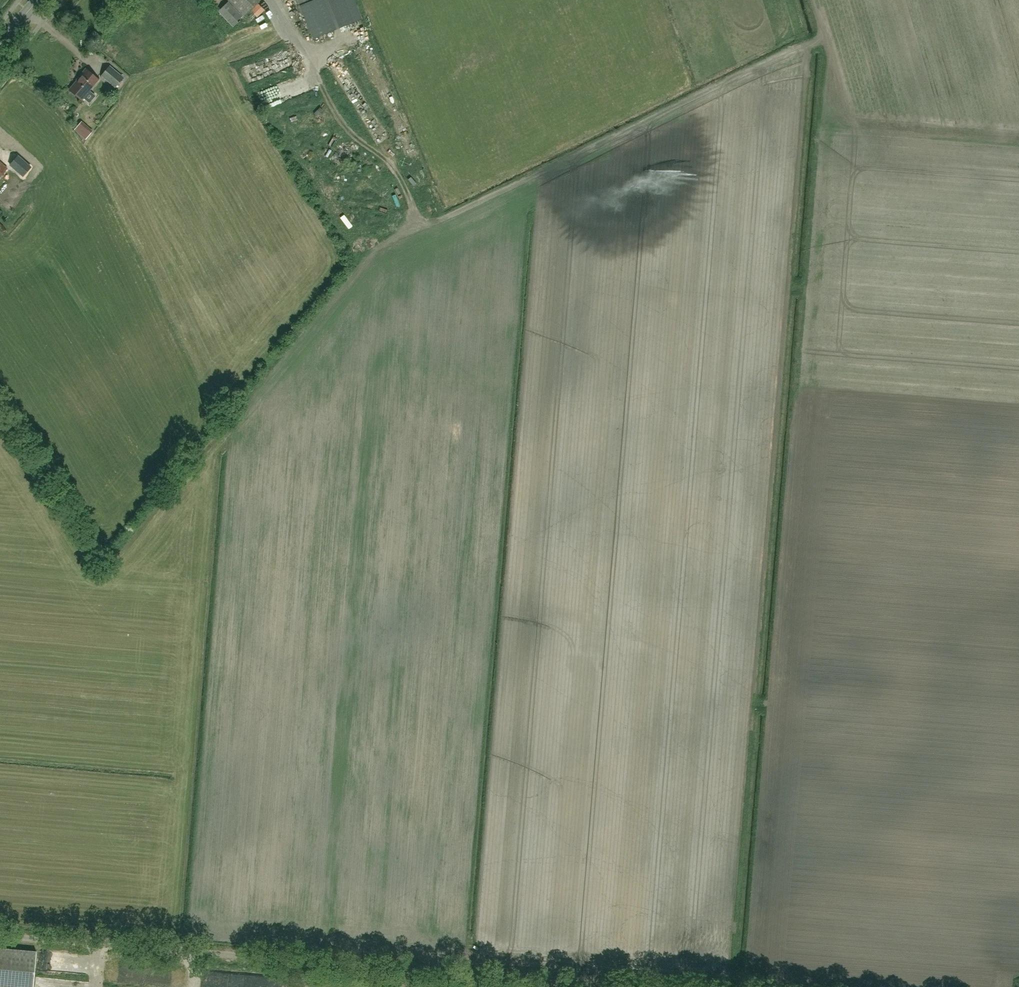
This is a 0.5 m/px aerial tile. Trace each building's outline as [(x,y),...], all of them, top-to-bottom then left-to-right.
[(260,2),(258,0),(229,0),(245,16),(260,2)] [(353,0),(298,0),(314,39),(361,19),(353,0)] [(233,27),(244,17),(228,1),(218,11),(233,27)] [(272,59),(245,65),(248,79),(275,72),(272,59)] [(116,87),(118,84),(123,77),(110,66),(102,75),(116,87)] [(82,100),(99,79),(86,68),(79,77),(80,77),(69,89),(82,100)] [(73,126),(85,137),(91,130),(79,119),(73,126)] [(10,165),(24,177),(32,167),(18,156),(10,165)] [(37,952),(0,948),(0,986),(33,986),(37,952)]
